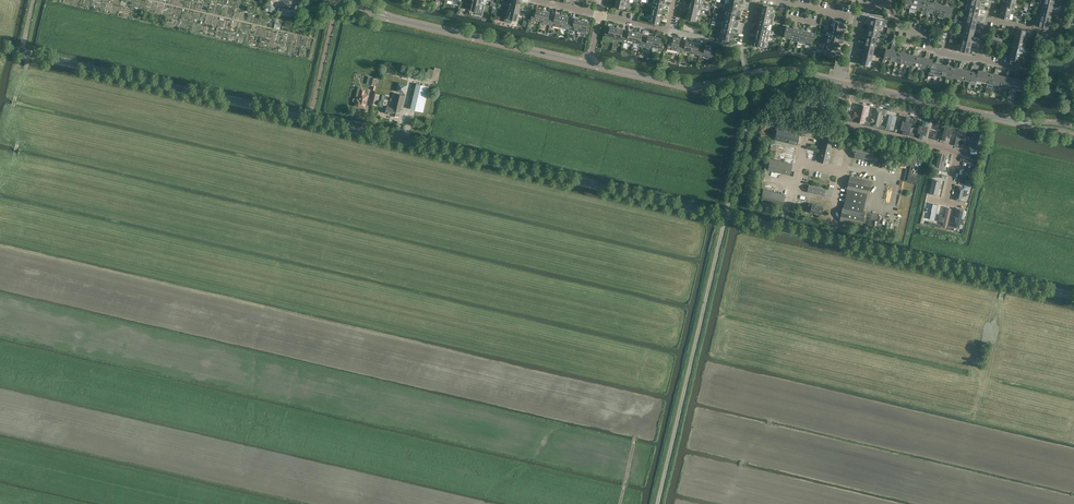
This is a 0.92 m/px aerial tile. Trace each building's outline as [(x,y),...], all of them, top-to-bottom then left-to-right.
[(627,1),(621,0),(616,0),(614,6),(625,9),(627,1)] [(662,10),(664,3),(653,0),(652,7),(662,10)] [(702,4),(701,4),(686,0),(685,2),(686,3),(688,3),(689,2),(690,2),(689,7),(699,9),(701,10),(702,4)] [(910,7),(909,11),(915,12),(916,9),(918,0),(912,0),(910,7)] [(925,0),(918,0),(916,9),(921,10),(924,0),(925,0)] [(930,1),(925,0),(924,0),(921,10),(927,11),(930,1)] [(936,3),(937,0),(936,0),(935,0),(934,3),(930,1),(927,11),(933,13),(935,3),(936,3)] [(980,0),(971,0),(970,4),(980,6),(980,7),(982,8),(983,6),(980,5),(981,0),(980,0)] [(1016,2),(1006,0),(1004,5),(1004,6),(1012,7),(1012,8),(1014,8),(1016,2)] [(485,4),(483,4),(472,1),(470,9),(475,11),(475,14),(482,16),(485,4)] [(519,12),(521,4),(510,2),(508,10),(519,12)] [(947,5),(948,6),(949,3),(946,2),(946,5),(941,4),(939,14),(944,15),(947,5)] [(738,6),(727,4),(725,3),(724,9),(726,9),(741,13),(741,11),(741,10),(737,9),(738,6)] [(763,5),(762,7),(761,10),(772,12),(773,6),(763,4),(759,3),(758,5),(759,6),(761,6),(761,5),(763,5)] [(939,14),(941,4),(936,3),(935,3),(933,13),(939,14)] [(1052,9),(1053,5),(1043,3),(1042,8),(1052,11),(1052,12),(1054,12),(1055,10),(1052,9)] [(979,12),(980,7),(980,6),(970,4),(969,10),(979,12)] [(953,7),(948,6),(947,5),(944,15),(950,17),(953,7)] [(1010,13),(1012,8),(1012,7),(1004,6),(1004,5),(1002,5),(1001,10),(1000,11),(1010,13)] [(292,16),(293,12),(293,10),(288,9),(281,7),(281,9),(280,14),(292,16)] [(661,17),(662,10),(652,7),(650,14),(661,17)] [(698,15),(699,9),(689,7),(688,11),(686,11),(687,10),(684,9),(684,10),(683,12),(698,15)] [(1050,16),(1052,12),(1052,11),(1042,8),(1040,14),(1050,16)] [(519,12),(508,10),(507,9),(505,17),(517,20),(519,12)] [(541,21),(543,10),(536,9),(536,12),(533,11),(531,19),(541,21)] [(740,15),(741,13),(726,9),(725,15),(735,18),(736,14),(740,15)] [(1013,14),(1010,13),(1000,11),(1001,10),(998,9),(997,11),(1000,12),(999,17),(1012,20),(1013,14)] [(550,12),(543,10),(541,21),(540,23),(550,25),(552,16),(549,15),(550,12)] [(774,13),(772,12),(761,10),(760,14),(759,14),(759,13),(757,12),(756,13),(756,15),(771,18),(773,19),(774,13)] [(977,17),(979,12),(969,10),(967,15),(977,18),(977,19),(980,20),(980,17),(977,17)] [(697,21),(698,15),(683,12),(683,14),(686,15),(686,13),(687,14),(686,19),(697,21)] [(559,27),(562,15),(556,13),(555,17),(552,16),(550,25),(559,27)] [(659,24),(661,17),(650,14),(649,21),(659,24)] [(1049,21),(1050,16),(1040,14),(1039,20),(1049,22),(1049,23),(1052,24),(1052,22),(1049,21)] [(569,16),(562,15),(559,27),(569,29),(571,20),(568,20),(569,16)] [(734,21),(735,18),(725,15),(723,21),(738,24),(738,22),(734,21)] [(773,19),(771,18),(756,15),(755,17),(756,17),(758,18),(759,17),(760,17),(759,21),(769,24),(772,24),(773,19)] [(976,23),(977,19),(977,18),(967,15),(966,21),(976,23)] [(871,17),(870,22),(869,23),(879,25),(885,27),(885,24),(884,24),(885,20),(871,17)] [(579,30),(581,19),(575,18),(574,21),(571,20),(569,29),(575,31),(576,29),(579,30)] [(581,19),(579,30),(579,31),(588,34),(590,25),(587,24),(588,21),(581,19)] [(842,27),(842,25),(843,22),(830,19),(829,25),(846,29),(846,27),(846,26),(843,26),(843,27),(842,27)] [(1048,28),(1049,23),(1049,22),(1039,20),(1038,26),(1048,28)] [(738,26),(738,24),(723,21),(722,27),(732,29),(733,26),(737,27),(738,26)] [(768,30),(769,24),(759,21),(758,26),(756,26),(757,24),(754,24),(753,26),(768,30)] [(878,31),(879,25),(869,23),(870,22),(867,21),(866,24),(869,24),(868,29),(878,31)] [(975,28),(976,23),(966,21),(965,27),(975,29),(974,30),(977,31),(978,29),(975,28)] [(845,31),(846,29),(829,25),(827,31),(829,31),(840,34),(841,29),(842,30),(842,31),(844,31),(845,31)] [(770,30),(768,30),(753,26),(753,28),(753,29),(756,29),(756,28),(757,28),(756,33),(769,36),(770,30)] [(791,38),(793,28),(786,26),(784,37),(791,38)] [(614,38),(617,27),(613,27),(610,27),(609,29),(606,28),(604,36),(614,38)] [(620,29),(620,28),(617,27),(614,38),(614,40),(623,42),(625,33),(623,32),(623,30),(620,29)] [(732,32),(732,29),(722,27),(721,32),(735,36),(736,34),(735,33),(732,32)] [(973,35),(974,30),(975,29),(965,27),(963,33),(973,35)] [(798,42),(800,29),(793,28),(791,38),(791,40),(798,42)] [(1017,28),(1015,33),(1015,34),(1025,36),(1027,30),(1017,28)] [(804,44),(805,42),(807,31),(800,29),(798,42),(797,42),(804,44)] [(877,37),(878,31),(868,29),(867,33),(867,34),(877,37)] [(633,44),(636,32),(632,31),(632,32),(629,31),(628,34),(625,33),(623,42),(633,44)] [(815,33),(807,31),(805,42),(806,42),(805,44),(811,45),(812,43),(815,33)] [(839,38),(840,34),(829,31),(828,37),(843,41),(843,39),(843,38),(841,37),(840,39),(839,38)] [(639,33),(636,32),(633,44),(642,46),(645,37),(642,37),(642,34),(639,34),(639,33)] [(735,36),(721,32),(718,32),(717,38),(730,41),(730,37),(734,38),(735,38),(735,36)] [(1024,42),(1025,36),(1015,34),(1015,33),(1013,32),(1012,34),(1015,35),(1014,39),(1024,42)] [(768,42),(769,36),(756,33),(755,37),(754,37),(754,36),(752,35),(751,36),(751,38),(765,41),(768,42)] [(875,43),(877,37),(867,34),(867,33),(864,33),(864,35),(866,36),(865,40),(875,43)] [(972,39),(973,35),(963,33),(962,38),(972,41),(972,42),(974,42),(975,40),(972,39)] [(652,48),(655,36),(651,35),(651,36),(648,36),(647,38),(645,37),(642,46),(652,48)] [(659,37),(655,36),(652,48),(662,51),(664,42),(661,41),(661,39),(658,38),(659,37)] [(680,52),(681,50),(682,43),(680,42),(680,40),(677,39),(677,38),(673,37),(672,40),(669,40),(667,49),(680,52)] [(842,43),(843,41),(828,37),(827,43),(837,45),(838,41),(840,41),(839,42),(842,43)] [(764,47),(765,41),(751,38),(750,40),(751,40),(753,41),(753,40),(755,40),(753,45),(764,47)] [(971,46),(972,42),(972,41),(962,38),(961,44),(971,46)] [(1023,48),(1024,42),(1014,39),(1013,44),(1013,45),(1023,48)] [(874,48),(875,43),(865,40),(864,45),(864,46),(874,48)] [(690,52),(693,42),(689,41),(689,42),(686,41),(685,43),(682,43),(681,50),(690,52)] [(696,43),(693,42),(690,52),(700,55),(702,47),(699,47),(699,44),(696,43)] [(837,45),(827,43),(824,42),(823,48),(825,49),(840,52),(841,50),(840,49),(838,49),(838,50),(836,50),(837,45)] [(1021,53),(1023,48),(1013,45),(1013,44),(1010,43),(1009,46),(1012,46),(1011,51),(1021,53)] [(873,54),(874,48),(864,46),(864,45),(862,44),(861,46),(864,47),(863,52),(873,54)] [(969,52),(971,46),(961,44),(959,50),(969,52)] [(702,47),(700,55),(699,56),(713,59),(715,50),(711,49),(712,46),(708,45),(708,46),(705,45),(704,48),(702,47)] [(892,50),(893,50),(894,47),(891,47),(891,49),(886,48),(884,58),(890,60),(892,50)] [(840,54),(840,52),(825,49),(824,55),(835,57),(836,52),(837,53),(837,54),(839,54),(840,54)] [(903,52),(905,53),(905,50),(903,49),(902,52),(898,51),(895,61),(901,62),(903,52)] [(898,51),(893,50),(892,50),(890,60),(895,61),(898,51)] [(1020,59),(1021,53),(1011,51),(1010,56),(1010,57),(1020,59)] [(871,60),(873,54),(863,52),(862,56),(861,57),(871,60)] [(909,54),(905,53),(903,52),(901,62),(907,64),(909,54)] [(915,55),(916,55),(917,53),(914,52),(914,55),(909,54),(907,64),(913,65),(915,55)] [(918,66),(921,56),(916,55),(915,55),(913,65),(918,66)] [(926,58),(928,58),(928,55),(926,55),(925,57),(921,56),(918,66),(924,68),(926,58)] [(1018,65),(1020,59),(1010,57),(1010,56),(1007,55),(1007,57),(1010,58),(1008,63),(1018,65)] [(870,66),(871,60),(861,57),(862,56),(859,56),(858,58),(861,59),(860,63),(870,66)] [(932,59),(928,58),(926,58),(924,68),(930,69),(932,62),(932,59)] [(937,63),(939,63),(939,60),(937,60),(936,63),(932,62),(930,69),(929,72),(935,73),(937,63)] [(941,74),(943,64),(939,63),(937,63),(935,73),(941,74)] [(949,66),(950,66),(951,63),(948,63),(948,65),(943,64),(941,74),(947,76),(949,66)] [(960,68),(962,69),(962,66),(960,65),(959,68),(955,67),(952,77),(958,78),(960,68)] [(952,79),(952,77),(955,67),(950,66),(949,66),(947,76),(946,78),(952,79)] [(427,71),(426,77),(438,80),(440,69),(434,68),(433,72),(427,71)] [(964,80),(966,70),(962,69),(960,68),(958,78),(964,80)] [(972,71),(973,71),(974,68),(971,68),(971,71),(966,70),(964,80),(970,81),(972,71)] [(984,71),(985,71),(986,69),(984,68),(983,71),(978,70),(978,72),(976,80),(982,81),(984,71)] [(978,72),(973,71),(972,71),(970,81),(976,82),(976,80),(978,72)] [(987,82),(990,72),(985,71),(984,71),(982,81),(987,82)] [(996,74),(997,74),(997,71),(995,71),(994,73),(990,72),(987,82),(993,84),(996,74)] [(1007,76),(1008,77),(1009,74),(1007,73),(1006,76),(1001,75),(999,85),(1005,86),(1007,76)] [(999,85),(1001,75),(997,74),(996,74),(993,84),(999,85)] [(1010,88),(1013,78),(1008,77),(1007,76),(1005,86),(1010,88)] [(1019,79),(1020,79),(1020,77),(1018,76),(1017,79),(1013,78),(1010,88),(1016,89),(1019,79)] [(370,77),(370,78),(369,84),(375,85),(377,79),(370,77)] [(1025,80),(1020,79),(1019,79),(1016,89),(1022,90),(1025,80)] [(397,91),(405,93),(407,84),(399,83),(397,91)] [(416,83),(410,108),(423,111),(429,86),(416,83)] [(365,89),(361,88),(359,98),(356,97),(356,98),(354,98),(353,99),(353,100),(353,102),(355,102),(354,105),(365,108),(368,95),(364,94),(365,89)] [(374,93),(371,104),(377,105),(380,94),(374,93)] [(387,106),(386,108),(385,113),(392,114),(399,116),(400,109),(402,110),(405,95),(396,93),(392,107),(387,106)] [(854,118),(865,120),(868,107),(859,105),(857,115),(855,114),(854,118)] [(881,124),(884,111),(874,109),(871,121),(881,124)] [(911,128),(914,116),(903,114),(900,126),(904,127),(911,128)] [(890,126),(895,127),(897,117),(889,115),(887,125),(890,126)] [(932,128),(941,129),(942,122),(933,121),(932,128)] [(928,139),(931,125),(919,122),(916,136),(928,139)] [(951,144),(954,129),(945,127),(941,142),(951,144)] [(797,144),(799,137),(799,134),(778,128),(775,139),(797,144)] [(966,148),(970,134),(961,132),(958,146),(966,148)] [(980,136),(971,134),(968,148),(977,150),(980,136)] [(833,142),(829,141),(828,140),(829,139),(822,137),(822,139),(823,139),(822,143),(818,160),(829,163),(833,142)] [(876,162),(879,152),(857,147),(854,157),(876,162)] [(937,164),(936,167),(944,169),(947,156),(940,154),(938,164),(937,164)] [(917,183),(922,160),(912,158),(907,181),(917,183)] [(966,158),(963,173),(972,175),(976,160),(966,158)] [(768,170),(790,174),(792,164),(771,159),(768,170)] [(872,182),(850,177),(847,188),(848,188),(847,192),(843,208),(840,219),(862,224),(865,213),(855,211),(859,191),(869,193),(872,182)] [(932,177),(929,193),(938,195),(942,180),(932,177)] [(965,185),(960,184),(956,201),(967,203),(971,186),(965,185)] [(809,185),(808,191),(824,195),(825,189),(809,185)] [(761,200),(783,205),(785,195),(763,190),(761,200)] [(823,206),(809,203),(809,206),(812,207),(811,211),(821,214),(823,206)] [(935,206),(927,204),(924,217),(928,218),(932,219),(935,206)] [(948,221),(951,209),(942,207),(939,221),(948,223),(948,221)] [(966,211),(958,209),(955,222),(958,223),(963,224),(966,211)]
